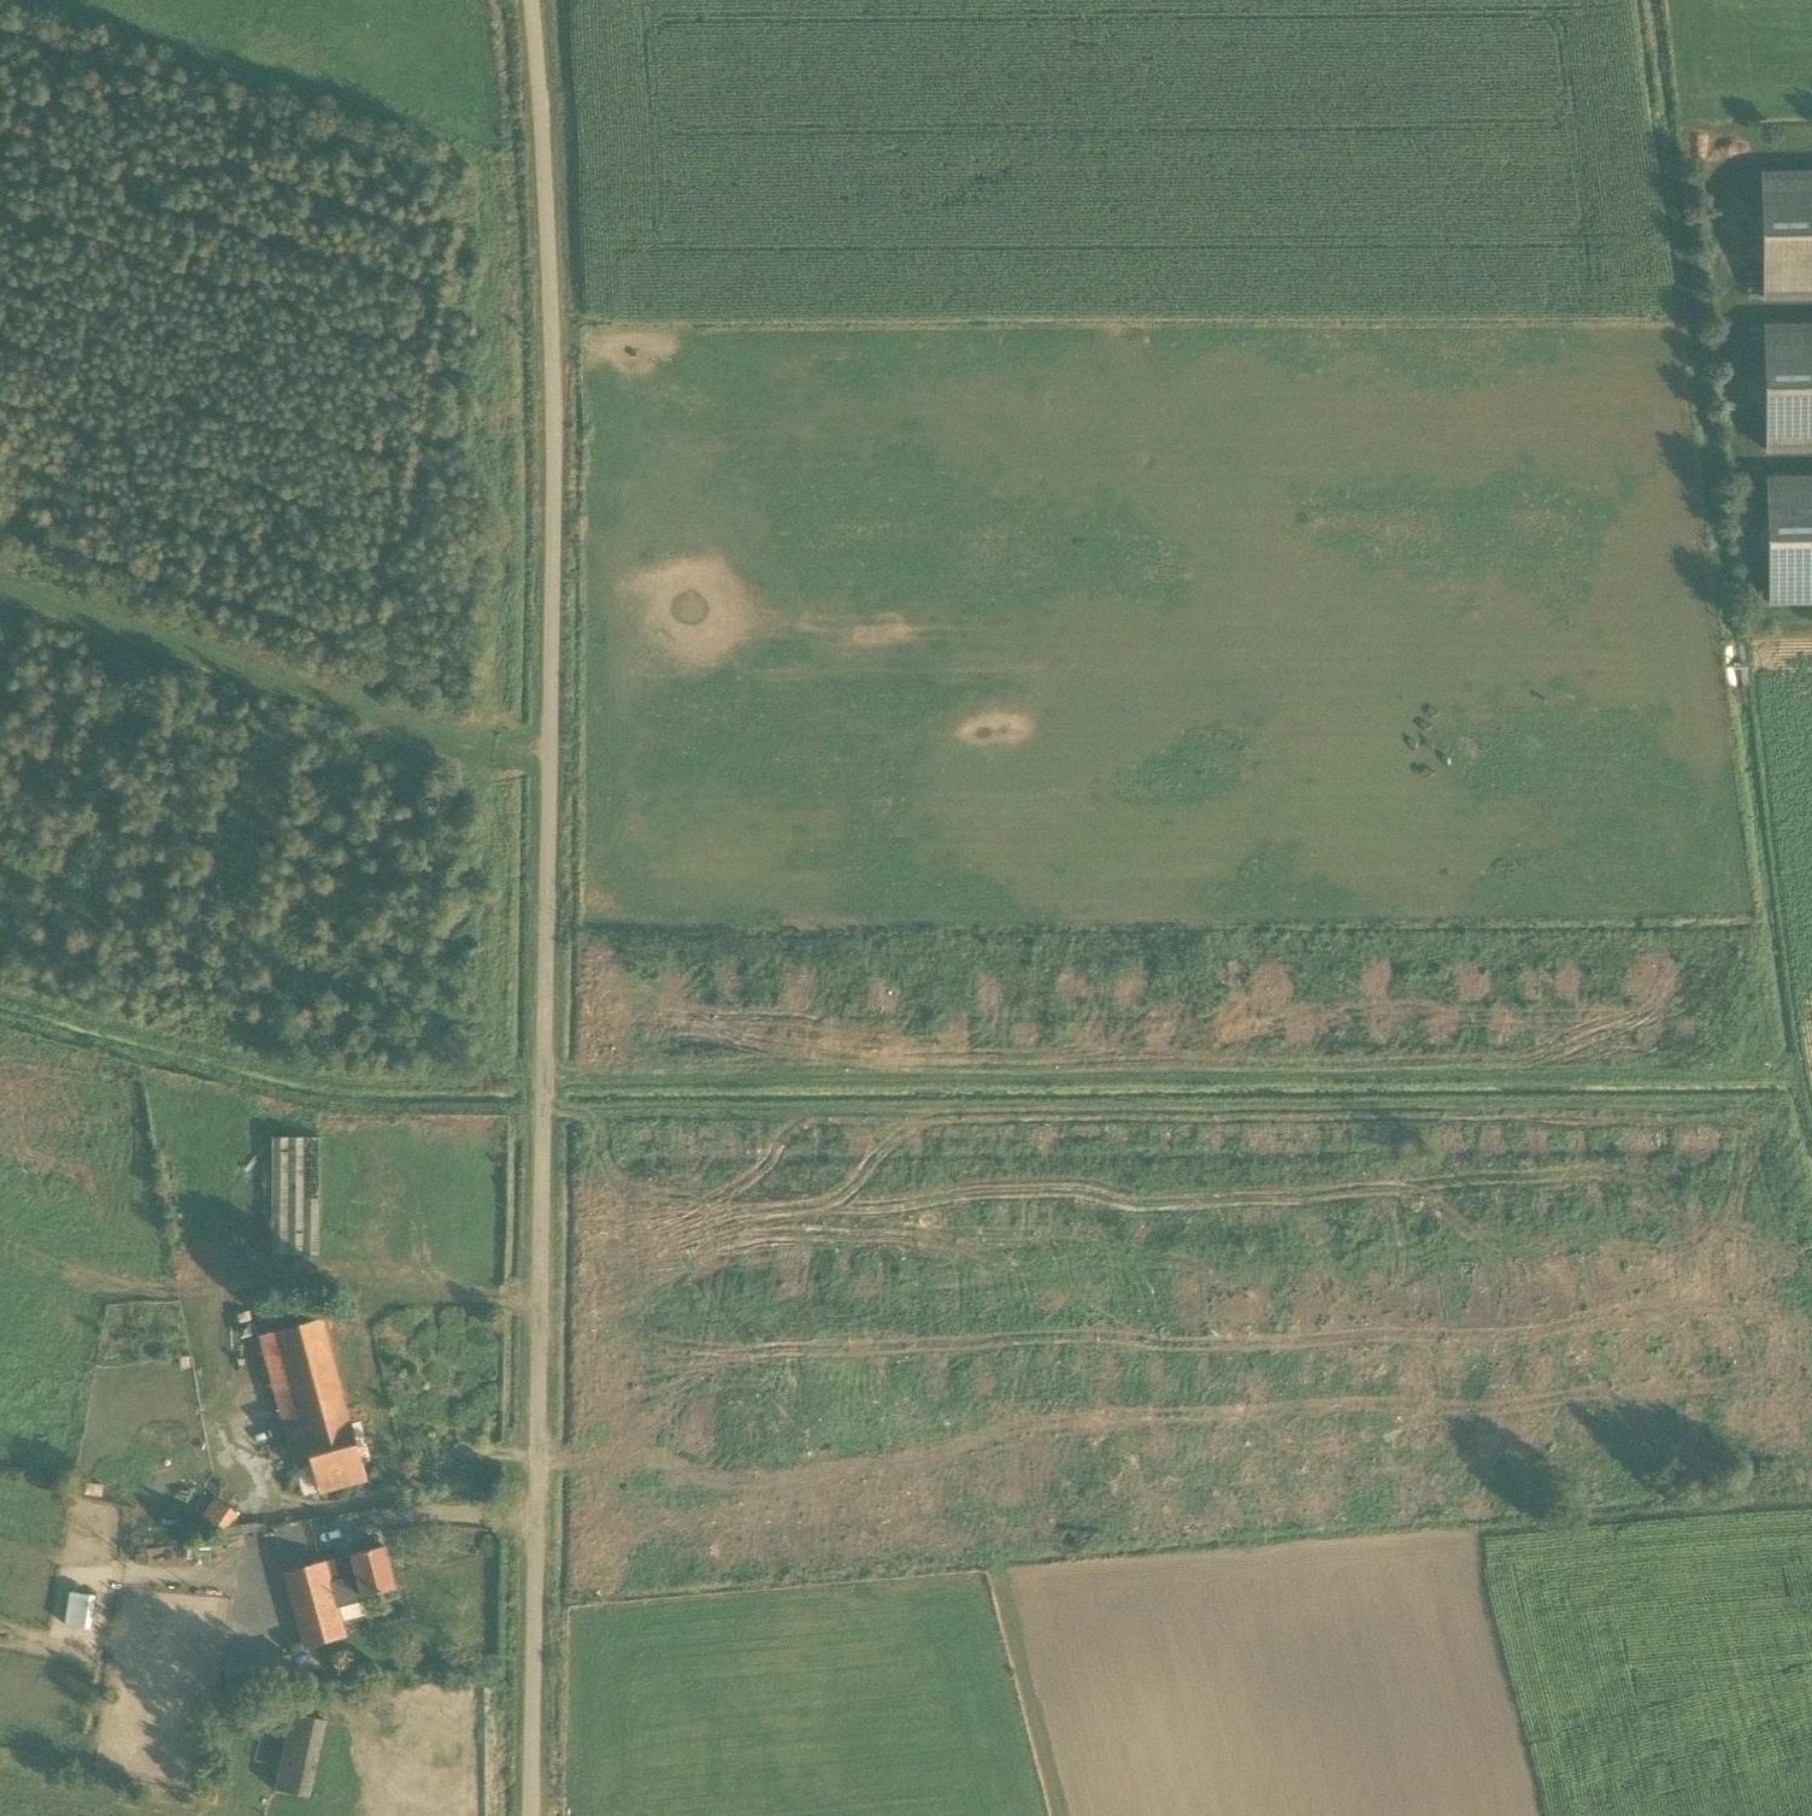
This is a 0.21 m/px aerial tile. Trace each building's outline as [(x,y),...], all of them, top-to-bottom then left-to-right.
[(1762,174),(1764,301),(1811,300),(1811,173),(1762,174)] [(1764,323),(1766,454),(1811,453),(1811,323),(1764,323)] [(1767,476),(1769,603),(1811,602),(1811,476),(1767,476)] [(319,1254),(320,1137),(273,1137),(272,1254),(319,1254)] [(367,1479),(323,1319),(259,1336),(290,1445),(296,1468),(313,1463),(321,1492),(367,1479)] [(222,1537),(239,1514),(216,1497),(199,1520),(222,1537)] [(364,1600),(363,1596),(396,1587),(385,1545),(352,1554),(286,1573),(306,1646),(346,1635),(338,1607),(364,1600)] [(70,1590),(66,1624),(91,1627),(96,1594),(70,1590)] [(309,1795),(325,1718),(289,1710),(273,1787),(309,1795)]
